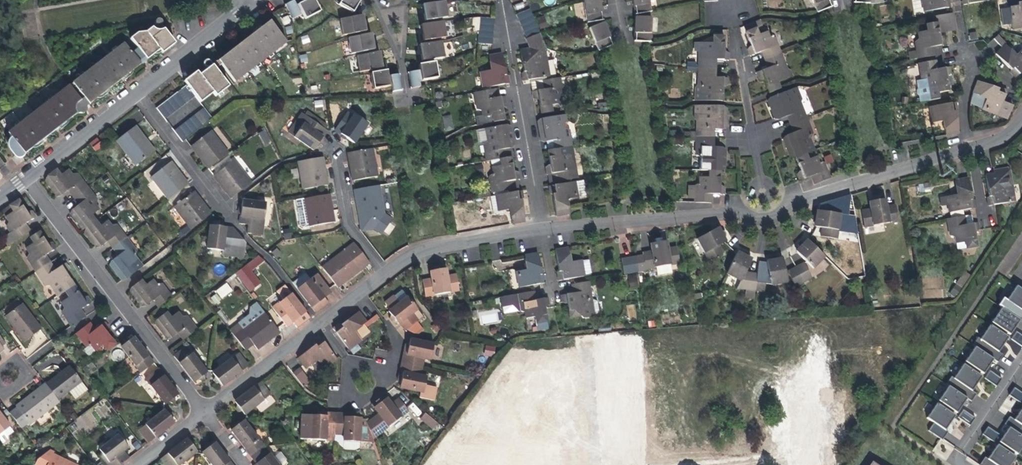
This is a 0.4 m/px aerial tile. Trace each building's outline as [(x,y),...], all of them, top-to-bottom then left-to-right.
[(304,13),(299,4),(296,5),(294,0),(285,4),(292,19),(304,13)] [(304,13),(306,18),(320,11),(314,0),(307,0),(299,4),(304,13)] [(359,0),(340,0),(338,3),(352,11),(357,3),(359,0)] [(445,0),(422,4),(424,14),(425,20),(448,16),(445,0)] [(587,22),(603,19),(600,4),(599,0),(583,0),(587,22)] [(633,1),(635,14),(650,11),(649,0),(633,0),(633,1)] [(817,12),(832,6),(829,0),(812,0),(817,12)] [(924,11),(950,7),(949,0),(922,0),(924,11)] [(1017,3),(1015,0),(1008,1),(1012,28),(1021,27),(1021,2),(1017,3)] [(515,14),(526,38),(539,33),(528,9),(515,14)] [(935,16),(937,22),(939,32),(956,29),(953,13),(935,16)] [(362,15),(339,19),(342,35),(365,31),(364,23),(362,15)] [(633,40),(650,41),(651,17),(635,16),(634,27),(633,40)] [(494,18),(479,17),(478,43),(492,44),(494,18)] [(235,82),(287,42),(270,20),(257,30),(244,40),(231,50),(219,61),(235,82)] [(446,37),(443,21),(421,25),(422,34),(423,40),(446,37)] [(598,51),(598,50),(613,44),(608,33),(603,22),(588,28),(598,51)] [(939,36),(939,32),(937,22),(926,24),(927,30),(918,32),(919,39),(915,42),(918,58),(935,55),(934,46),(941,45),(946,44),(945,38),(941,36),(939,36)] [(158,26),(156,24),(147,32),(161,49),(163,53),(169,48),(175,43),(162,25),(160,26),(158,26)] [(745,32),(751,45),(754,55),(761,52),(777,45),(774,38),(769,37),(767,31),(758,34),(755,28),(745,32)] [(138,33),(131,38),(147,59),(153,55),(161,49),(147,32),(138,33)] [(539,33),(526,38),(530,47),(534,47),(544,49),(542,44),(544,43),(539,33)] [(370,34),(348,38),(351,53),(373,49),(371,41),(370,34)] [(698,64),(698,67),(716,68),(716,60),(728,60),(728,57),(728,53),(726,52),(723,52),(723,36),(712,36),(712,43),(703,42),(703,49),(698,51),(698,64)] [(142,64),(147,59),(131,38),(125,43),(142,64)] [(444,57),(441,41),(419,45),(420,53),(422,61),(444,57)] [(142,64),(125,43),(102,61),(71,84),(88,106),(91,103),(96,99),(102,94),(109,89),(117,83),(128,74),(142,64)] [(777,45),(761,52),(764,60),(780,53),(777,45)] [(942,49),(941,45),(934,46),(935,55),(943,54),(942,49)] [(1021,72),(1021,71),(1021,49),(1015,55),(1005,45),(995,54),(1004,63),(1011,70),(1010,72),(1015,77),(1021,72)] [(534,47),(530,47),(520,49),(522,64),(524,71),(521,73),(522,80),(549,76),(545,49),(544,49),(534,47)] [(379,52),(356,56),(359,72),(382,68),(380,57),(379,52)] [(483,87),(507,84),(505,76),(504,70),(502,53),(489,55),(491,70),(480,72),(483,87)] [(764,60),(767,69),(784,62),(780,53),(764,60)] [(943,59),(936,60),(938,69),(945,68),(943,59)] [(952,76),(950,67),(945,68),(938,69),(936,60),(919,63),(921,79),(916,80),(917,88),(916,90),(917,94),(919,96),(920,102),(939,98),(938,92),(948,91),(948,86),(953,85),(952,76)] [(419,68),(420,70),(421,80),(437,77),(434,62),(419,65),(419,68)] [(761,71),(764,79),(769,92),(780,88),(777,82),(786,79),(784,73),(787,69),(784,62),(767,69),(761,71)] [(206,70),(200,75),(213,92),(216,96),(228,86),(212,65),(206,70)] [(722,87),(723,77),(716,77),(716,68),(698,67),(698,71),(698,85),(701,88),(700,101),(711,101),(722,102),(722,87)] [(791,71),(787,69),(784,73),(786,79),(793,77),(791,71)] [(389,86),(387,76),(387,73),(386,70),(370,73),(373,89),(389,86)] [(419,80),(421,80),(420,70),(408,72),(410,88),(420,86),(419,80)] [(185,81),(187,84),(196,95),(201,102),(213,92),(200,75),(197,71),(191,76),(185,81)] [(763,80),(764,79),(761,71),(756,73),(757,77),(758,79),(763,80)] [(387,76),(389,86),(392,85),(393,91),(401,90),(399,74),(387,76)] [(543,89),(537,90),(539,100),(539,105),(541,113),(552,112),(551,105),(560,104),(559,97),(562,94),(560,78),(542,81),(543,89)] [(977,81),(972,93),(970,103),(982,108),(998,115),(999,113),(1009,118),(1018,104),(1004,98),(1006,90),(1000,87),(998,89),(992,86),(977,81)] [(88,106),(71,84),(39,109),(9,132),(13,138),(25,154),(33,147),(45,138),(53,132),(61,126),(69,120),(77,114),(83,109),(88,106)] [(196,95),(187,84),(171,97),(157,108),(166,119),(196,95)] [(493,98),(500,97),(498,88),(491,90),(493,98)] [(501,105),(500,97),(493,98),(491,90),(474,93),(477,109),(482,111),(483,117),(492,115),(493,122),(504,120),(502,111),(501,105)] [(787,116),(803,110),(800,102),(795,101),(793,96),(784,99),(781,93),(771,97),(777,112),(772,114),(774,120),(778,120),(787,116)] [(799,93),(793,96),(795,101),(800,102),(801,99),(799,93)] [(770,110),(772,114),(777,112),(771,97),(767,101),(770,110)] [(943,120),(946,135),(959,133),(956,118),(955,111),(957,109),(956,102),(930,107),(932,122),(943,120)] [(183,141),(213,118),(204,106),(175,129),(183,141)] [(700,119),(696,122),(696,138),(713,139),(713,130),(722,130),(726,129),(726,125),(726,122),(721,122),(721,106),(711,106),(710,113),(700,113),(700,119)] [(803,110),(787,116),(790,125),(806,119),(803,110)] [(346,137),(354,143),(368,124),(353,114),(352,116),(347,112),(334,129),(346,137)] [(288,133),(294,137),(304,122),(306,123),(309,118),(302,113),(288,133)] [(443,116),(445,130),(454,129),(451,114),(443,116)] [(554,123),(553,116),(542,118),(544,133),(539,134),(540,138),(540,140),(544,142),(545,141),(552,140),(553,149),(558,149),(571,146),(568,130),(564,128),(563,122),(554,123)] [(304,122),(294,137),(313,150),(320,141),(324,136),(327,130),(309,118),(306,123),(304,122)] [(790,125),(793,133),(809,127),(806,119),(790,125)] [(514,146),(512,138),(507,139),(505,124),(494,126),(495,134),(486,135),(487,143),(483,143),(486,161),(499,159),(503,158),(502,149),(510,147),(514,146)] [(135,165),(155,150),(144,137),(135,125),(116,140),(135,165)] [(484,128),(486,135),(495,134),(494,126),(484,128)] [(809,127),(793,133),(786,135),(782,139),(783,143),(785,146),(790,144),(796,158),(806,154),(814,150),(809,137),(812,134),(809,127)] [(264,145),(271,142),(265,129),(258,133),(264,145)] [(208,168),(228,153),(211,130),(190,146),(200,158),(208,168)] [(26,155),(25,154),(13,138),(11,142),(10,146),(11,147),(12,150),(16,155),(12,157),(18,165),(26,159),(27,157),(26,155)] [(96,152),(104,146),(98,138),(90,144),(96,152)] [(713,147),(713,139),(696,138),(695,155),(699,158),(699,171),(708,171),(719,171),(720,156),(725,156),(725,149),(721,148),(713,147)] [(552,140),(545,141),(547,150),(553,149),(552,140)] [(790,160),(796,158),(790,144),(785,146),(790,160)] [(558,173),(560,181),(577,179),(574,161),(569,159),(569,155),(573,154),(571,146),(558,149),(553,149),(547,150),(550,165),(548,165),(545,168),(545,171),(546,175),(548,175),(558,173)] [(512,156),(510,147),(502,149),(503,158),(510,156),(512,156)] [(373,149),(347,153),(350,168),(352,180),(377,176),(373,149)] [(796,158),(801,171),(804,179),(811,177),(827,171),(824,163),(819,162),(816,156),(808,159),(806,154),(796,158)] [(512,168),(510,156),(503,158),(499,159),(501,165),(491,167),(493,175),(489,175),(492,193),(495,192),(509,190),(507,182),(517,180),(520,179),(518,171),(513,172),(512,168)] [(323,157),(297,161),(302,189),(327,185),(325,173),(323,157)] [(231,198),(251,183),(233,160),(213,176),(222,187),(231,198)] [(168,200),(188,184),(180,173),(171,161),(150,177),(168,200)] [(995,173),(994,174),(985,175),(987,185),(989,197),(987,198),(988,206),(1015,201),(1009,168),(994,170),(995,173)] [(61,196),(68,191),(82,181),(77,174),(72,174),(68,169),(61,174),(57,169),(47,176),(56,188),(52,191),(57,196),(61,196)] [(719,195),(719,186),(719,180),(719,171),(708,171),(708,177),(698,177),(698,184),(694,186),(694,203),(711,203),(711,195),(719,195)] [(827,171),(811,177),(814,184),(830,178),(827,171)] [(549,183),(560,181),(558,173),(548,175),(549,183)] [(50,188),(52,191),(56,188),(47,176),(43,179),(50,188)] [(968,178),(955,180),(958,195),(947,197),(949,213),(975,208),(974,200),(972,200),(971,191),(968,178)] [(519,188),(517,180),(507,182),(509,190),(519,188)] [(82,181),(68,191),(73,197),(87,187),(82,181)] [(556,216),(569,214),(567,199),(578,198),(575,181),(548,186),(549,192),(552,194),(553,200),(556,216)] [(358,217),(383,213),(379,185),(354,189),(356,206),(358,205),(358,209),(357,209),(358,217)] [(79,205),(93,194),(87,187),(73,197),(79,205)] [(191,229),(211,214),(203,202),(194,191),(173,207),(191,229)] [(509,193),(496,195),(499,212),(509,210),(512,224),(525,221),(522,205),(521,199),(523,199),(522,194),(522,191),(509,193)] [(93,194),(79,205),(72,210),(70,214),(74,219),(78,216),(87,228),(96,220),(92,215),(99,209),(95,204),(97,200),(93,194)] [(329,194),(304,198),(309,226),(334,221),(332,209),(329,194)] [(864,227),(898,221),(895,205),(887,207),(886,200),(881,201),(880,196),(877,196),(873,197),(874,202),(868,203),(869,210),(861,211),(864,227)] [(248,225),(260,227),(261,219),(264,220),(266,202),(243,198),(241,210),(239,223),(248,225)] [(302,227),(309,226),(304,198),(295,200),(299,224),(302,227)] [(26,223),(32,219),(27,212),(25,208),(19,199),(9,205),(13,211),(5,216),(9,222),(7,225),(12,232),(26,223)] [(29,210),(27,212),(32,219),(36,216),(33,211),(29,210)] [(822,227),(838,230),(841,214),(817,211),(816,216),(815,221),(815,224),(815,226),(822,227)] [(393,220),(383,213),(358,217),(361,230),(372,229),(381,235),(393,220)] [(77,223),(83,231),(87,228),(78,216),(74,219),(77,223)] [(964,216),(947,219),(950,236),(954,238),(956,244),(965,242),(966,249),(977,247),(974,233),(977,232),(979,230),(978,222),(972,223),(965,225),(964,216)] [(100,247),(107,242),(121,232),(116,225),(112,225),(108,220),(100,225),(96,220),(87,228),(95,240),(92,242),(97,248),(100,247)] [(26,223),(12,232),(17,240),(31,230),(26,223)] [(222,226),(209,225),(206,248),(224,251),(224,248),(231,249),(234,228),(222,226)] [(260,227),(248,225),(247,233),(261,236),(263,227),(260,227)] [(837,239),(838,230),(822,227),(820,236),(837,239)] [(89,238),(92,242),(95,240),(87,228),(83,231),(89,238)] [(722,238),(719,233),(719,232),(717,228),(696,239),(704,253),(719,245),(724,243),(722,238)] [(27,258),(32,265),(46,255),(52,251),(48,244),(45,240),(39,232),(30,237),(34,243),(26,248),(30,253),(27,258)] [(121,232),(107,242),(112,249),(126,238),(121,232)] [(112,249),(118,256),(132,245),(126,238),(112,249)] [(808,241),(805,244),(800,249),(798,250),(797,252),(813,268),(824,257),(808,241)] [(49,242),(48,244),(52,251),(57,248),(53,242),(49,242)] [(354,242),(344,250),(360,270),(369,263),(354,242)] [(662,243),(655,244),(650,245),(651,252),(642,253),(642,256),(635,257),(637,271),(656,267),(670,265),(679,264),(676,247),(668,249),(667,242),(662,243)] [(132,245),(118,256),(111,261),(110,265),(114,270),(117,268),(126,279),(136,272),(143,266),(139,261),(135,256),(136,251),(132,245)] [(723,253),(719,245),(704,253),(708,261),(723,253)] [(570,263),(567,248),(554,251),(556,263),(558,272),(556,274),(557,281),(583,277),(581,261),(570,263)] [(350,278),(360,270),(344,250),(321,267),(337,287),(350,278)] [(537,254),(524,256),(526,270),(516,272),(519,287),(545,283),(544,276),(541,275),(540,267),(537,254)] [(745,258),(741,256),(738,255),(736,254),(726,274),(741,281),(745,272),(751,261),(745,258)] [(51,263),(46,255),(32,265),(36,272),(51,263)] [(637,271),(635,257),(621,259),(623,273),(637,271)] [(782,260),(778,261),(772,262),(770,263),(766,263),(771,285),(787,283),(782,260)] [(36,272),(40,279),(55,269),(51,263),(36,272)] [(62,266),(67,273),(69,272),(70,269),(66,263),(62,266)] [(803,263),(796,267),(803,282),(811,278),(803,263)] [(458,291),(456,275),(448,276),(447,270),(441,270),(441,265),(436,266),(433,267),(434,272),(428,272),(429,279),(421,280),(424,296),(458,291)] [(671,273),(670,265),(656,267),(657,275),(671,273)] [(62,266),(55,269),(40,279),(45,286),(51,286),(58,297),(66,292),(75,285),(70,277),(67,273),(62,266)] [(252,276),(244,266),(234,274),(242,284),(252,276)] [(795,286),(803,282),(796,267),(788,271),(795,286)] [(117,268),(114,270),(117,275),(122,280),(126,279),(117,268)] [(965,271),(949,292),(955,296),(970,275),(965,271)] [(737,289),(746,289),(755,291),(757,274),(748,273),(745,272),(741,281),(737,289)] [(766,275),(757,274),(755,291),(764,292),(766,275)] [(639,275),(629,275),(629,287),(638,288),(639,275)] [(311,308),(315,305),(325,298),(331,294),(317,276),(312,280),(310,278),(296,288),(311,308)] [(145,306),(152,301),(166,290),(162,284),(157,284),(154,279),(146,285),(142,279),(132,287),(140,298),(137,300),(142,306),(145,306)] [(227,282),(215,290),(221,299),(233,291),(227,282)] [(566,294),(567,303),(569,319),(580,317),(581,317),(579,308),(588,307),(587,301),(591,299),(588,282),(571,285),(572,293),(569,294),(566,294)] [(67,319),(81,309),(88,305),(82,297),(80,293),(75,285),(66,292),(69,297),(61,302),(65,308),(63,312),(67,319)] [(276,291),(283,299),(290,293),(284,285),(276,291)] [(1017,286),(1009,300),(1004,298),(1000,305),(1013,314),(1017,306),(1021,310),(1021,290),(1017,286)] [(134,296),(137,300),(140,298),(132,287),(130,291),(134,296)] [(755,291),(746,289),(745,297),(754,298),(755,291)] [(166,290),(152,301),(158,308),(172,297),(166,290)] [(519,311),(524,312),(522,302),(535,300),(533,291),(509,295),(511,306),(517,312),(519,311)] [(306,313),(290,293),(283,299),(272,308),(287,327),(293,323),(306,313)] [(511,306),(509,295),(499,297),(501,307),(511,306)] [(84,297),(82,297),(88,305),(91,303),(88,296),(84,297)] [(385,303),(390,309),(399,302),(394,296),(385,303)] [(399,302),(390,309),(389,310),(393,315),(397,320),(399,322),(405,330),(407,329),(417,321),(418,322),(424,318),(408,297),(407,297),(399,302)] [(325,298),(315,305),(319,310),(324,307),(329,303),(325,298)] [(547,329),(544,308),(542,299),(539,299),(535,300),(522,302),(524,312),(525,318),(534,317),(536,331),(547,329)] [(598,303),(591,299),(587,301),(588,307),(590,319),(593,319),(600,313),(598,303)] [(242,329),(264,312),(256,302),(253,305),(250,314),(238,323),(242,329)] [(34,335),(42,329),(23,304),(5,317),(24,342),(34,335)] [(590,319),(588,307),(579,308),(581,317),(580,317),(583,320),(590,319)] [(496,308),(478,312),(481,325),(499,321),(496,308)] [(1020,320),(1002,308),(992,322),(1011,335),(1015,327),(1020,320)] [(86,317),(81,309),(67,319),(72,326),(86,317)] [(177,333),(191,322),(187,317),(182,317),(178,312),(171,317),(167,311),(157,319),(166,331),(163,333),(168,339),(171,339),(177,333)] [(264,312),(242,329),(254,344),(258,349),(269,340),(279,332),(264,312)] [(332,328),(348,349),(360,340),(360,339),(369,333),(362,325),(366,322),(357,312),(346,320),(340,325),(337,324),(332,328)] [(310,318),(306,313),(293,323),(297,328),(303,323),(310,318)] [(160,329),(163,333),(166,331),(157,319),(155,323),(160,329)] [(417,321),(407,329),(408,330),(418,322),(417,321)] [(105,322),(101,325),(106,332),(108,331),(110,328),(105,322)] [(191,322),(177,333),(183,340),(197,329),(191,322)] [(106,332),(101,325),(95,329),(91,323),(77,333),(88,347),(91,344),(96,351),(100,348),(103,345),(107,350),(116,344),(109,336),(106,332)] [(254,344),(242,329),(238,323),(230,330),(246,351),(254,344)] [(1007,338),(990,327),(981,341),(978,339),(973,346),(997,362),(1001,356),(997,353),(1002,346),(1007,338)] [(1017,331),(1012,339),(1021,346),(1021,335),(1017,331)] [(121,346),(135,365),(148,355),(141,346),(134,337),(131,339),(125,344),(121,346)] [(336,359),(320,338),(315,341),(314,345),(308,349),(297,358),(305,369),(316,360),(323,368),(336,359)] [(404,344),(402,350),(407,351),(404,363),(421,367),(423,359),(430,360),(433,343),(409,338),(408,343),(404,344)] [(89,356),(96,351),(91,344),(88,347),(84,350),(89,356)] [(198,379),(203,375),(207,371),(187,346),(174,356),(183,367),(194,381),(198,379)] [(493,348),(486,347),(484,355),(492,357),(493,348)] [(993,360),(975,347),(965,361),(983,374),(989,365),(993,360)] [(217,376),(221,381),(224,385),(236,376),(249,366),(239,353),(214,372),(217,376)] [(148,355),(135,365),(141,373),(154,363),(148,355)] [(420,376),(421,367),(404,363),(401,376),(397,375),(396,380),(400,383),(399,388),(420,392),(422,393),(424,385),(426,377),(420,376)] [(981,376),(964,364),(954,378),(952,377),(947,384),(970,400),(975,393),(971,391),(975,385),(981,376)] [(69,391),(82,382),(70,366),(58,376),(47,384),(58,400),(69,391)] [(292,373),(303,387),(309,382),(298,368),(292,373)] [(165,403),(169,401),(174,397),(178,394),(167,380),(158,369),(146,378),(165,403)] [(1001,379),(990,370),(985,378),(996,386),(1001,379)] [(261,381),(255,386),(265,399),(271,394),(261,381)] [(82,382),(69,391),(76,399),(88,390),(82,382)] [(16,405),(17,407),(29,422),(30,424),(60,402),(58,400),(47,384),(36,392),(30,397),(29,395),(16,405)] [(436,387),(424,385),(422,393),(420,392),(419,397),(433,400),(436,387)] [(265,399),(255,386),(246,393),(236,400),(240,405),(243,409),(246,413),(265,399)] [(966,398),(949,386),(939,400),(957,413),(962,405),(966,398)] [(1014,388),(1010,395),(1021,403),(1021,402),(1021,393),(1014,388)] [(380,402),(375,405),(378,408),(374,411),(378,416),(372,421),(381,432),(408,411),(400,400),(393,405),(388,400),(386,402),(384,399),(380,402)] [(955,416),(937,404),(928,418),(934,423),(929,430),(943,439),(948,432),(945,429),(950,423),(955,416)] [(29,422),(17,407),(9,412),(21,428),(29,422)] [(1018,414),(1015,419),(1009,416),(1005,424),(1018,432),(1021,424),(1021,425),(1021,408),(1018,414)] [(975,418),(963,410),(959,417),(970,426),(975,418)] [(5,431),(11,426),(0,411),(0,434),(5,431)] [(171,420),(166,414),(164,411),(139,429),(149,443),(164,431),(174,424),(171,420)] [(326,434),(334,435),(335,416),(322,416),(322,411),(318,411),(315,413),(315,415),(310,415),(309,439),(326,440),(326,434)] [(430,426),(434,420),(422,411),(417,416),(430,426)] [(354,413),(348,412),(348,417),(335,416),(334,435),(343,435),(342,441),(359,442),(373,443),(363,419),(359,419),(355,419),(354,413)] [(245,421),(241,424),(236,428),(232,432),(242,445),(251,456),(264,446),(245,421)] [(14,431),(11,426),(5,431),(8,435),(14,431)] [(999,434),(987,426),(983,433),(994,442),(999,434)] [(1009,427),(1005,434),(999,441),(1018,454),(1021,447),(1021,435),(1018,432),(1009,427)] [(5,431),(0,434),(0,438),(3,443),(8,439),(8,435),(5,431)] [(103,460),(108,456),(114,464),(119,464),(124,462),(129,458),(124,451),(128,448),(119,435),(99,450),(103,454),(100,456),(103,460)] [(193,448),(189,443),(186,439),(174,449),(161,459),(166,464),(180,464),(196,452),(193,448)] [(359,442),(342,441),(342,447),(344,449),(354,450),(358,447),(359,442)] [(212,446),(207,450),(204,453),(213,464),(233,464),(225,454),(216,444),(212,446)] [(997,445),(994,451),(988,459),(985,457),(980,464),(982,464),(1009,464),(1015,457),(997,445)] [(256,464),(258,464),(279,464),(264,446),(251,456),(256,464)] [(53,453),(54,451),(50,449),(35,464),(36,464),(47,464),(53,453)] [(281,451),(275,455),(281,464),(286,461),(281,451)] [(53,453),(47,464),(77,464),(53,453)] [(108,456),(103,460),(107,464),(114,464),(108,456)]
